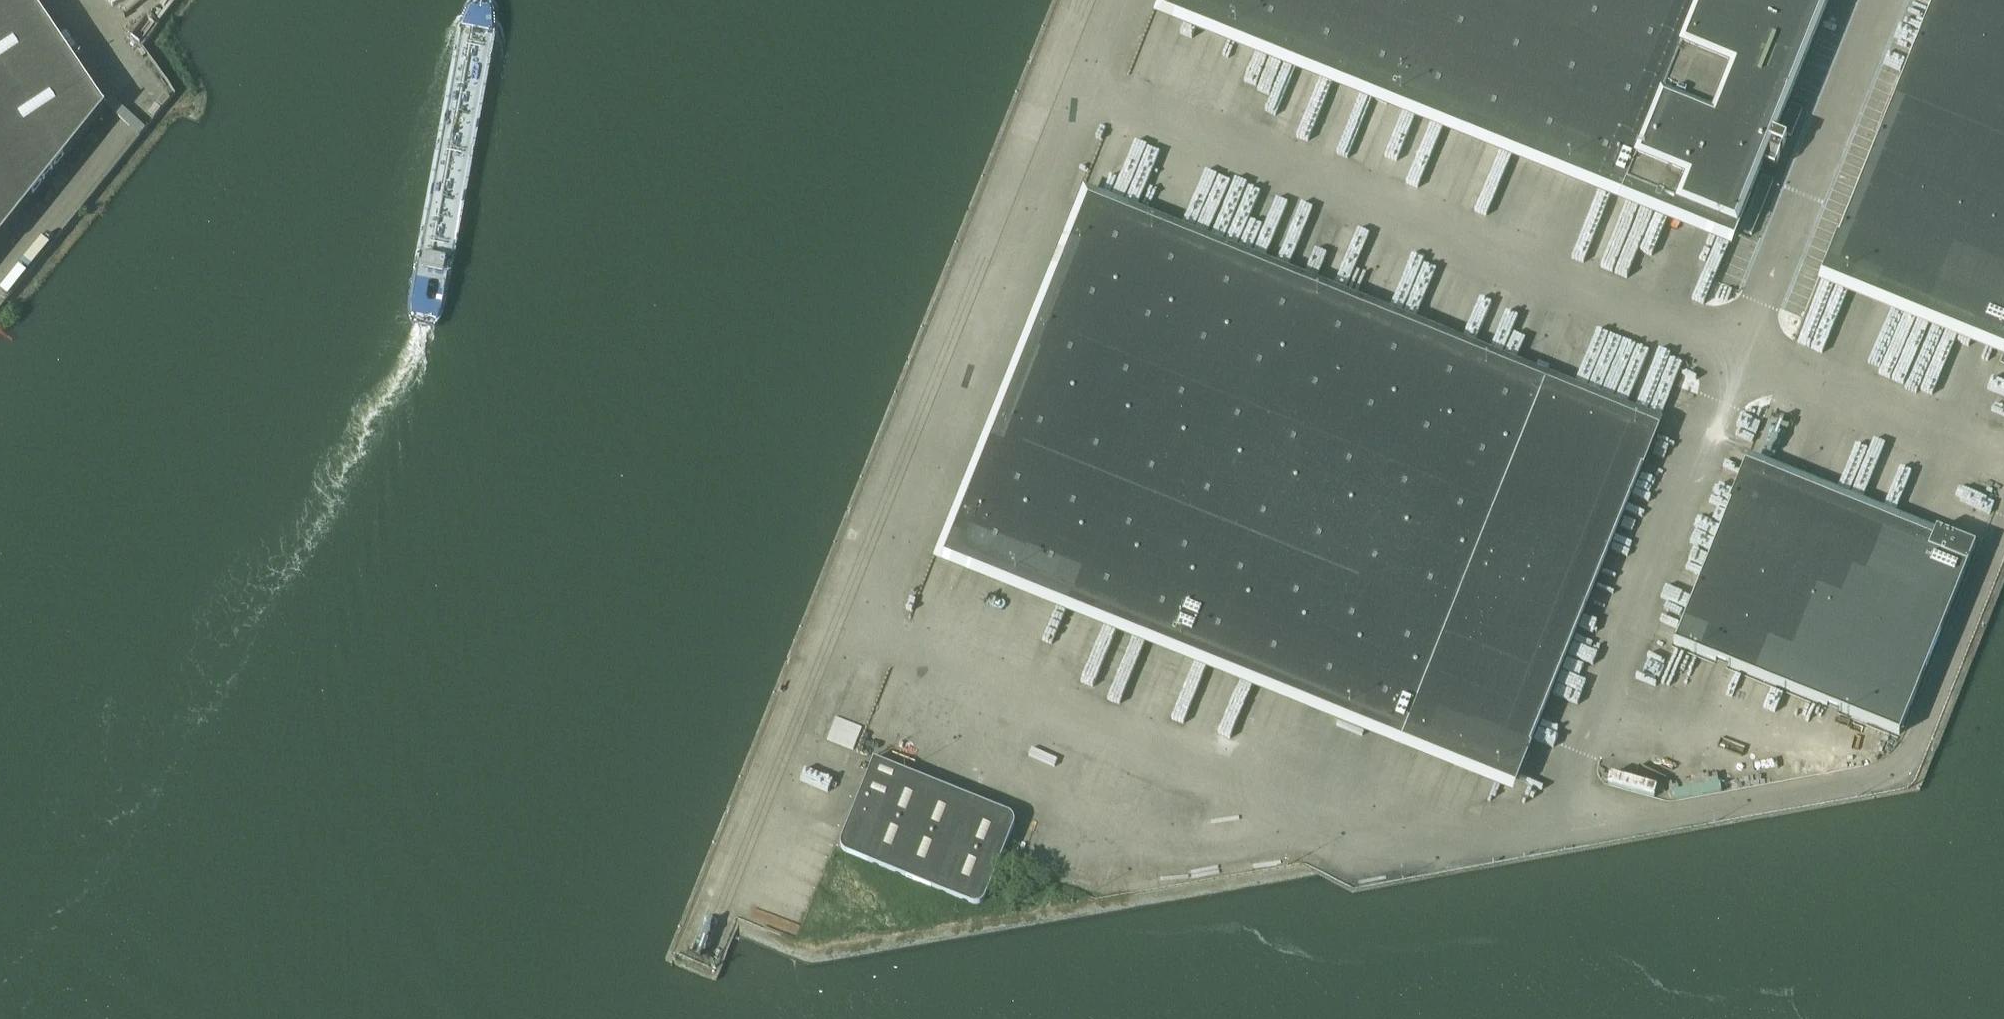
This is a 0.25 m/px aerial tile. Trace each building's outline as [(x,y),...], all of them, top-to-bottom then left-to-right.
[(105,108),(32,0),(0,0),(0,239),(105,108)] [(1177,4),(1735,229),(1761,165),(1773,169),(1785,140),(1773,135),(1827,0),(1179,0),(1177,4)] [(1825,265),(2003,338),(2003,0),(1932,0),(1825,265)] [(1093,213),(957,549),(1516,775),(1652,438),(1093,213)] [(1673,642),(1672,643),(1898,734),(1974,545),(1935,530),(1927,549),(1741,474),(1673,642)] [(1007,813),(873,759),(840,841),(839,841),(839,843),(839,845),(840,847),(840,848),(841,849),(842,850),(843,852),(846,853),(971,903),(973,904),(974,904),(976,904),(978,904),(979,903),(981,902),(982,901),(983,899),(984,898),(1013,827),(1013,825),(1014,823),(1013,821),(1013,819),(1012,818),(1011,816),(1010,815),(1009,814),(1007,813)] [(728,911),(786,932),(813,859),(797,853),(791,870),(779,865),(772,886),(761,882),(764,875),(733,864),(737,852),(740,853),(741,850),(735,848),(711,913),(726,918),(728,911)]
